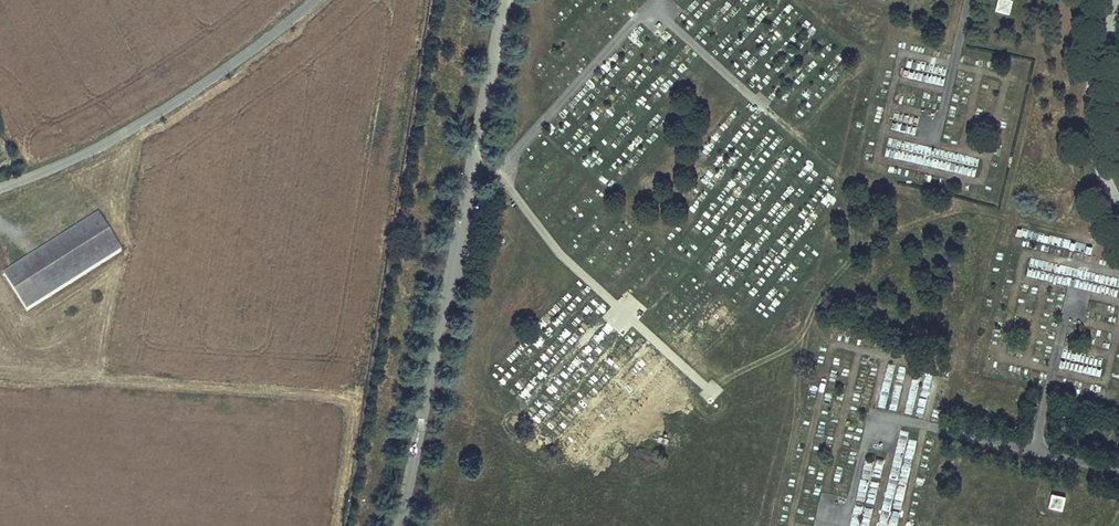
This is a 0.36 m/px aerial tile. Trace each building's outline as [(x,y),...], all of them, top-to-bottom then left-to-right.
[(1003,5),(1000,19),(1008,21),(1011,7),(1003,5)] [(1011,7),(1008,21),(1013,23),(1017,9),(1011,7)] [(95,221),(7,275),(30,311),(117,258),(95,221)] [(1059,517),(1062,503),(1056,501),(1053,515),(1059,517)] [(1065,518),(1068,505),(1062,503),(1059,517),(1065,518)] [(849,525),(856,525),(862,508),(855,506),(849,525)]
